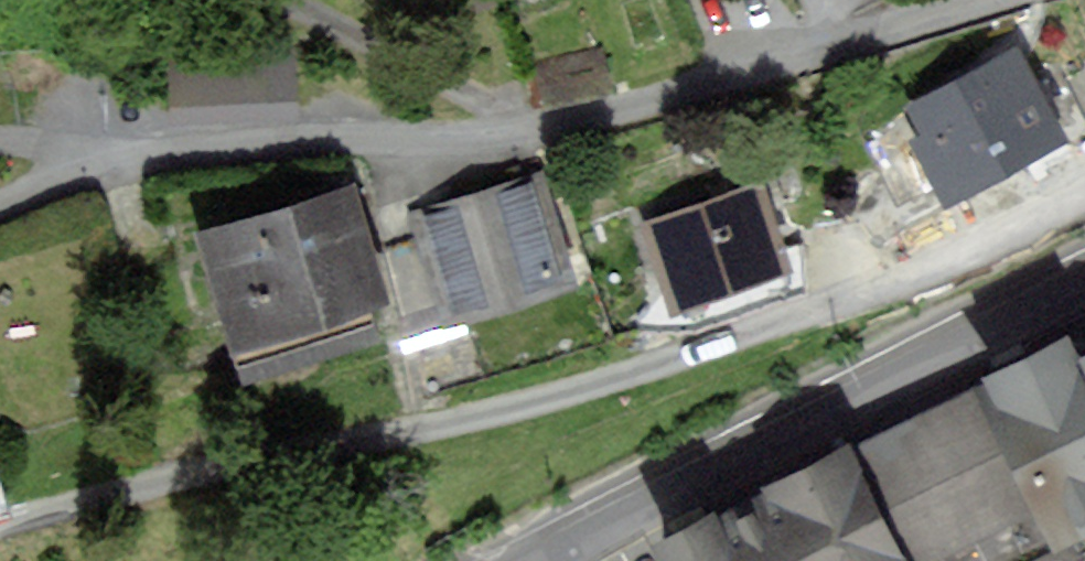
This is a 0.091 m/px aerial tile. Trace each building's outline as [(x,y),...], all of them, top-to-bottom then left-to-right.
[(916,139),(945,196),(1062,139),(1019,53),(913,105),(927,133),(916,139)] [(1071,79),(1084,106),(1084,72),(1071,79)] [(344,184),(198,237),(240,351),(386,298),(344,184)] [(435,220),(468,323),(579,288),(546,185),(435,220)] [(648,220),(675,308),(792,273),(765,185),(648,220)] [(856,445),(657,544),(665,560),(1042,560),(1053,555),(1084,540),(1084,354),(1077,358),(1068,339),(988,378),(992,386),(859,452),(856,445)]
